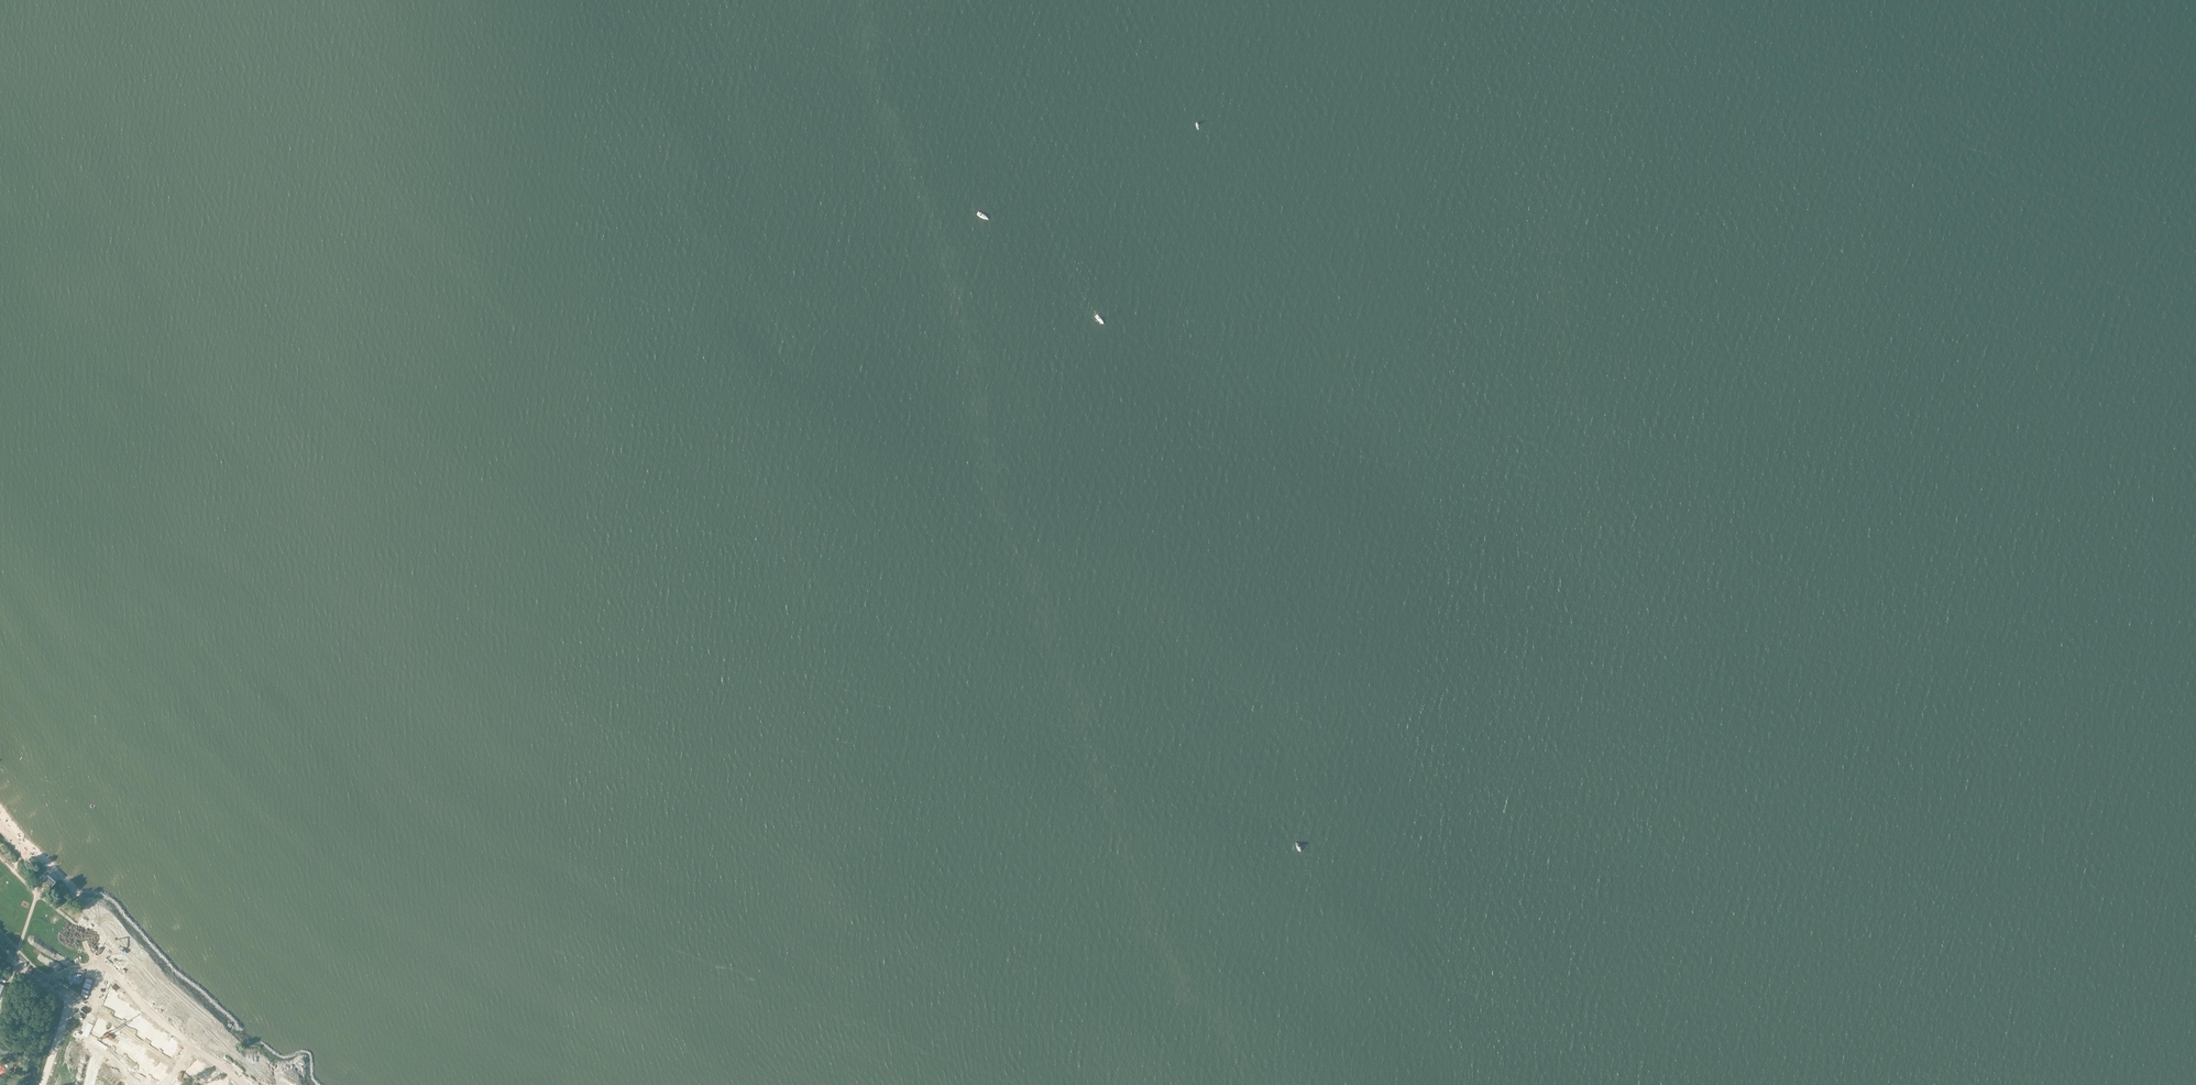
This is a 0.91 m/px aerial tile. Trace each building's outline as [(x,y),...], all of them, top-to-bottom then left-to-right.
[(48,874),(43,879),(51,886),(56,881),(48,874)] [(110,939),(105,954),(110,956),(116,941),(115,941),(110,940),(110,939)] [(120,948),(114,963),(120,965),(125,950),(125,951),(120,949),(120,948)] [(129,959),(122,974),(127,976),(134,962),(129,960),(129,959)] [(139,967),(132,981),(137,984),(144,969),(144,970),(139,967),(140,967),(139,967)] [(150,977),(140,990),(145,994),(154,981),(150,978),(150,977)] [(158,988),(148,1001),(153,1005),(163,992),(162,991),(162,992),(158,989),(158,988)] [(109,990),(105,1002),(109,1003),(111,999),(114,1000),(115,1000),(118,992),(117,992),(117,993),(114,991),(113,992),(109,991),(110,990),(109,990)] [(93,1002),(94,997),(89,995),(85,1006),(90,1008),(91,1005),(93,1002)] [(168,996),(158,1009),(163,1012),(173,999),(172,999),(172,1000),(168,997),(168,996)] [(121,1001),(115,1012),(116,1012),(120,1014),(122,1009),(125,1011),(129,1004),(129,1003),(128,1004),(125,1002),(124,1003),(121,1002),(121,1001)] [(178,1003),(168,1016),(172,1019),(182,1006),(182,1007),(178,1003)] [(132,1010),(127,1021),(132,1023),(134,1018),(137,1020),(141,1013),(140,1012),(140,1013),(137,1011),(136,1012),(132,1011),(132,1010)] [(187,1011),(178,1024),(182,1027),(192,1014),(191,1014),(187,1012),(187,1011)] [(98,1018),(91,1034),(96,1036),(100,1028),(100,1027),(100,1026),(101,1027),(101,1025),(101,1024),(103,1021),(98,1019),(98,1018)] [(196,1018),(187,1031),(192,1035),(201,1022),(201,1021),(201,1022),(196,1019),(197,1019),(196,1018)] [(143,1021),(138,1032),(142,1034),(144,1030),(147,1031),(147,1032),(148,1032),(151,1024),(147,1023),(147,1024),(143,1022),(143,1021)] [(112,1027),(103,1041),(108,1044),(112,1036),(113,1037),(113,1036),(112,1036),(113,1035),(114,1034),(114,1033),(116,1030),(112,1028),(112,1027)] [(210,1027),(200,1040),(205,1044),(214,1031),(210,1028),(210,1027)] [(158,1030),(152,1041),(153,1041),(157,1043),(159,1039),(162,1041),(167,1034),(166,1034),(163,1032),(162,1033),(159,1031),(158,1030)] [(218,1036),(209,1049),(214,1052),(223,1039),(218,1036),(219,1036),(218,1036)] [(123,1037),(117,1048),(121,1050),(124,1046),(127,1047),(126,1048),(127,1048),(131,1040),(130,1040),(130,1041),(127,1039),(126,1040),(123,1038),(123,1037)] [(171,1038),(167,1046),(168,1045),(171,1047),(168,1051),(172,1053),(172,1054),(173,1054),(178,1043),(174,1041),(174,1040),(171,1038)] [(138,1044),(130,1053),(131,1053),(134,1056),(137,1052),(140,1054),(140,1055),(146,1048),(145,1048),(145,1049),(142,1046),(141,1047),(138,1044)] [(230,1047),(221,1060),(226,1063),(235,1050),(234,1050),(230,1047)] [(75,1054),(88,1060),(90,1055),(77,1050),(76,1054),(75,1054)] [(239,1054),(230,1067),(235,1070),(244,1057),(243,1058),(239,1055),(240,1054),(239,1054)] [(145,1058),(140,1069),(144,1071),(146,1067),(149,1068),(150,1069),(153,1061),(150,1059),(149,1061),(145,1059),(145,1058)] [(197,1060),(188,1069),(189,1069),(192,1072),(195,1069),(198,1071),(197,1071),(198,1072),(204,1066),(204,1065),(203,1066),(201,1063),(200,1064),(197,1061),(197,1060)] [(160,1062),(152,1077),(157,1079),(161,1071),(162,1071),(161,1071),(162,1070),(163,1068),(164,1065),(160,1062)] [(81,1076),(84,1072),(70,1063),(68,1068),(71,1069),(71,1070),(72,1071),(73,1071),(73,1072),(74,1072),(74,1071),(81,1076)] [(100,1071),(99,1074),(106,1078),(107,1074),(112,1076),(114,1072),(104,1067),(101,1071),(100,1071)] [(252,1067),(245,1082),(250,1084),(258,1070),(257,1070),(252,1068),(253,1068),(252,1067)] [(208,1069),(201,1079),(202,1079),(205,1082),(208,1078),(211,1080),(216,1073),(215,1073),(212,1071),(212,1072),(208,1070),(208,1069)] [(256,1084),(263,1084),(268,1076),(267,1076),(262,1074),(263,1074),(262,1073),(256,1084)]
